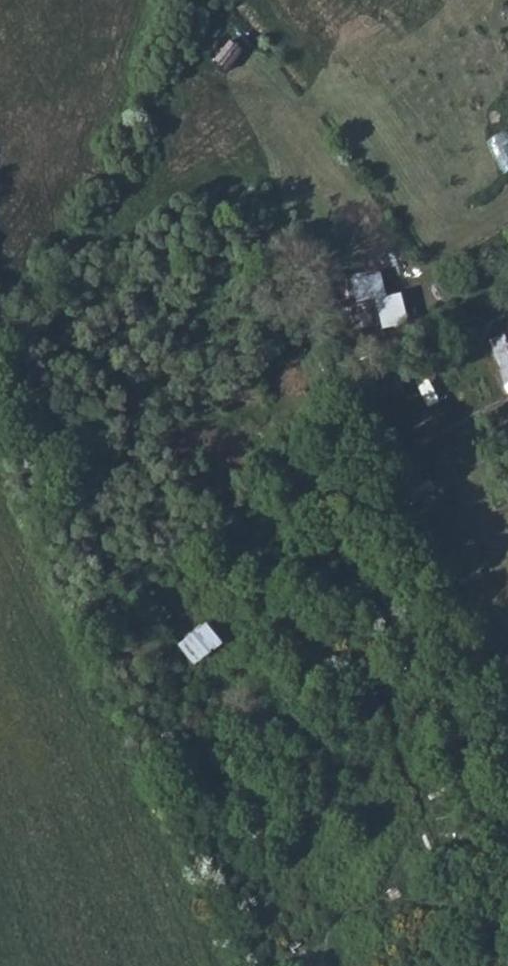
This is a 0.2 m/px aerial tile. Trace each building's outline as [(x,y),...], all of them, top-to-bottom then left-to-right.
[(344,286),(329,291),(341,328),(357,323),(344,286)] [(495,382),(504,377),(507,383),(507,339),(483,351),(495,382)] [(170,643),(185,665),(216,643),(200,621),(170,643)]
